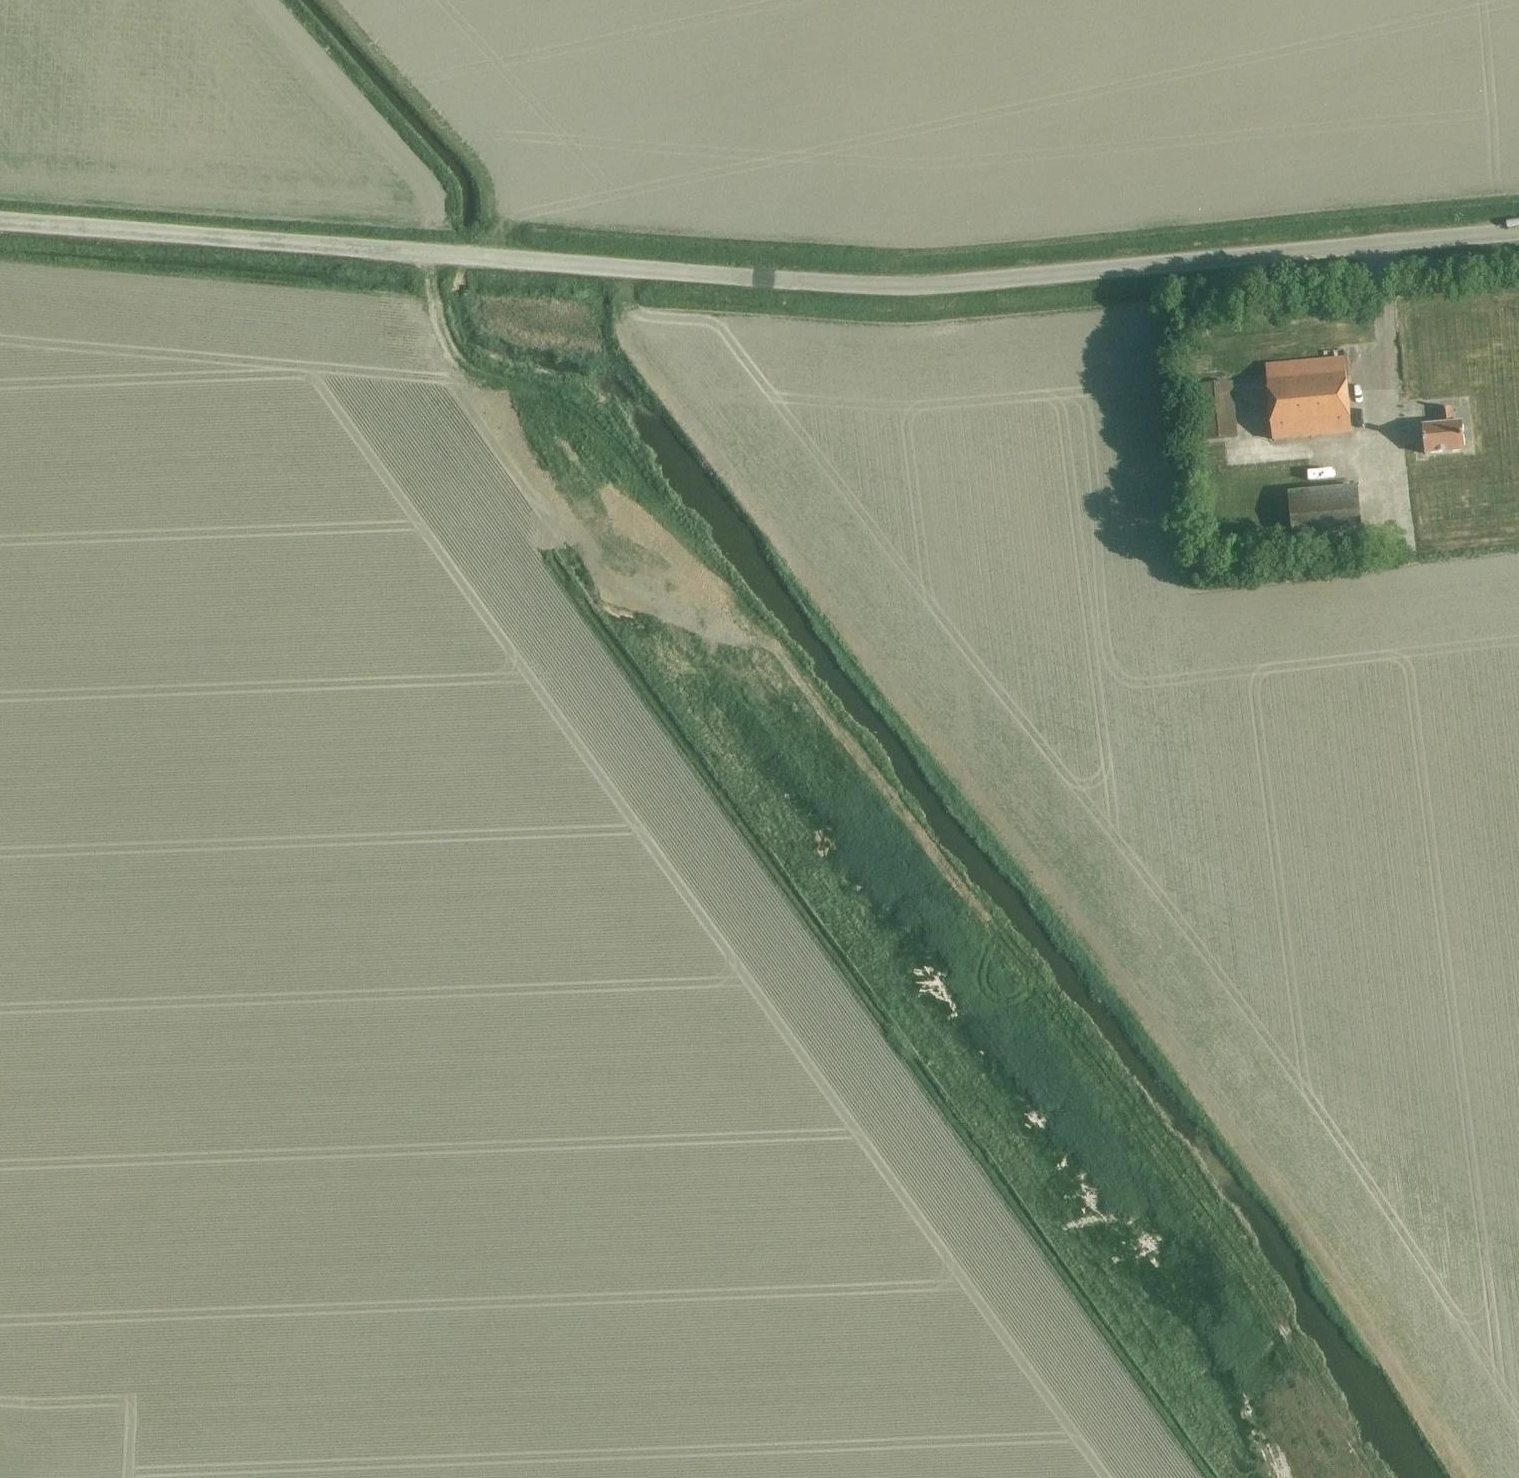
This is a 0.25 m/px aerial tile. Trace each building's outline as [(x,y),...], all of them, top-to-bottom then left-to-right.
[(1351,433),(1347,392),(1345,359),(1265,366),(1271,439),(1351,433)] [(1194,387),(1198,441),(1235,438),(1231,384),(1194,387)] [(1464,450),(1461,421),(1454,422),(1452,407),(1439,408),(1441,422),(1422,424),(1425,453),(1464,450)] [(1241,439),(1221,441),(1223,456),(1242,454),(1241,439)] [(1360,487),(1290,493),(1295,546),(1365,539),(1360,487)]
